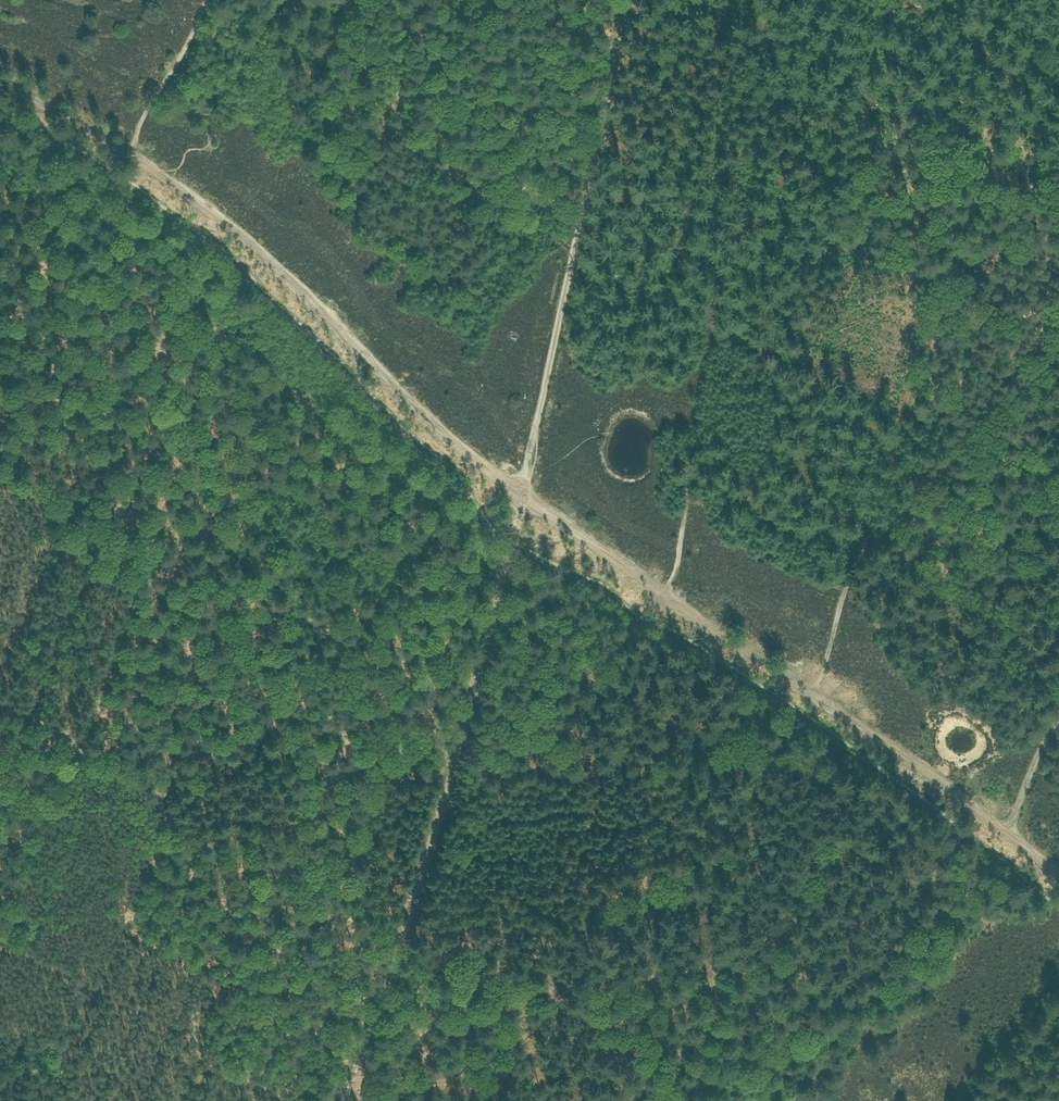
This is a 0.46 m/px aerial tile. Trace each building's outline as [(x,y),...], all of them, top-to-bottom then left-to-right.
[(522,344),(517,352),(527,357),(531,350),(522,344)]
